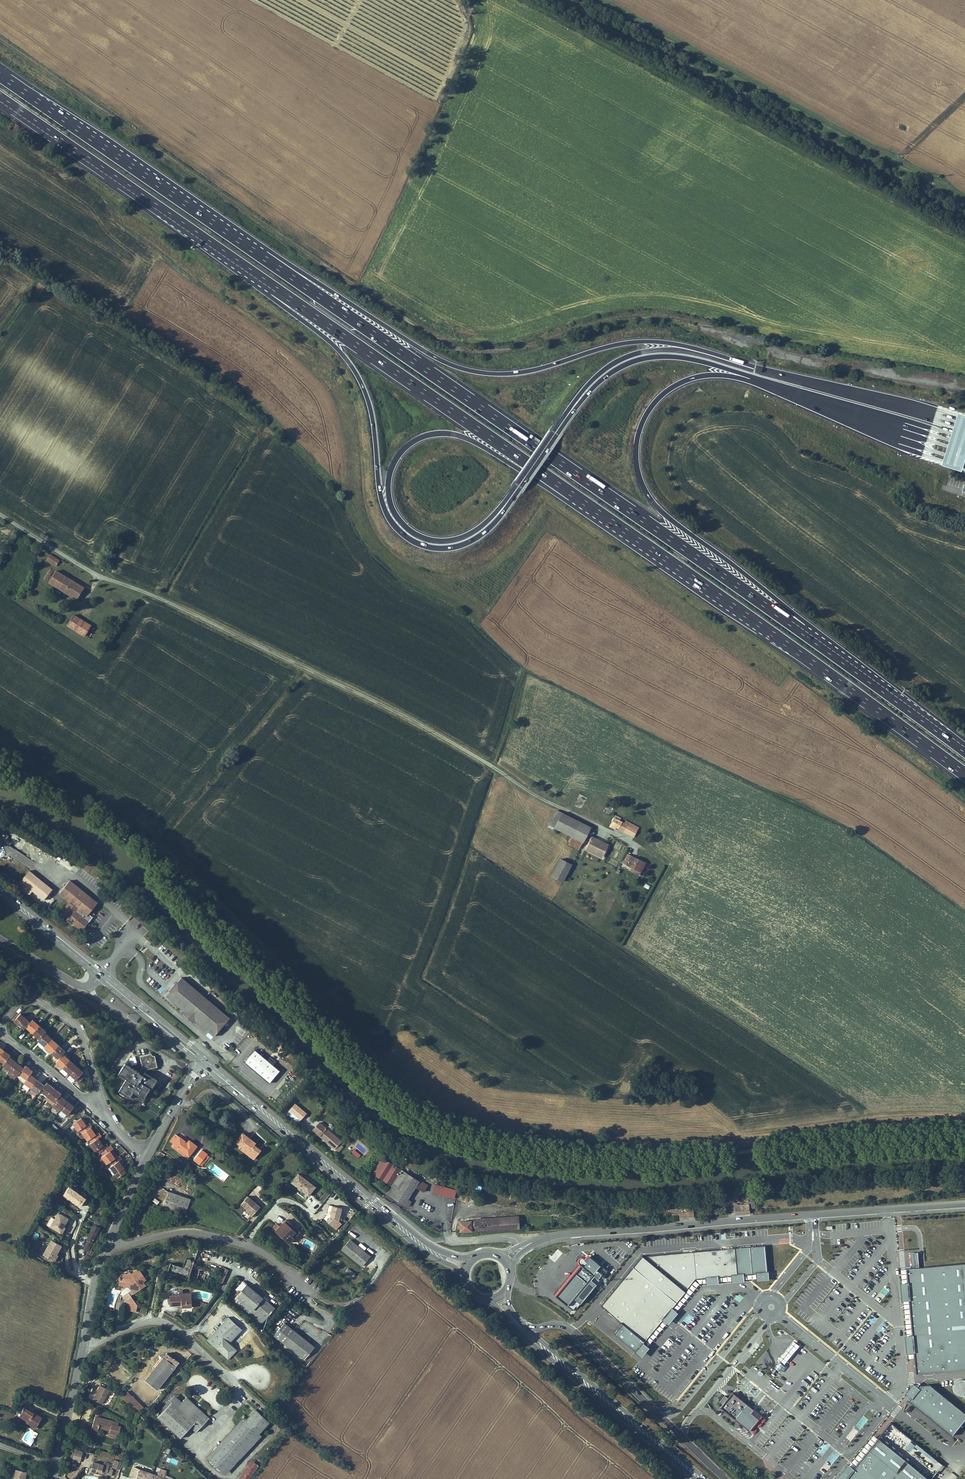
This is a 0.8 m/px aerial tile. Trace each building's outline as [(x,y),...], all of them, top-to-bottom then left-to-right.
[(59,558),(50,553),(47,558),(56,563),(59,558)] [(83,585),(50,565),(44,576),(76,596),(83,585)] [(71,618),(66,627),(89,640),(94,630),(71,618)] [(548,825),(553,827),(561,812),(556,809),(548,825)] [(579,821),(561,812),(553,827),(571,836),(579,821)] [(636,830),(627,826),(623,824),(624,822),(618,820),(619,817),(615,815),(609,825),(614,828),(615,826),(633,836),(636,830)] [(590,826),(579,821),(571,836),(567,843),(578,848),(590,826)] [(11,831),(9,837),(19,841),(22,836),(11,831)] [(590,835),(585,848),(589,850),(588,851),(597,855),(598,853),(602,855),(607,844),(602,841),(601,843),(595,840),(596,838),(590,835)] [(34,861),(9,846),(12,841),(3,836),(0,840),(0,855),(12,862),(14,858),(30,868),(34,861)] [(635,858),(626,854),(621,863),(631,867),(639,871),(643,862),(635,858)] [(570,863),(559,858),(552,876),(563,880),(570,863)] [(637,875),(639,871),(631,867),(629,872),(637,875)] [(48,894),(53,887),(29,869),(19,882),(22,884),(20,888),(47,908),(54,899),(48,894)] [(89,913),(98,902),(71,880),(60,892),(70,901),(62,912),(70,918),(72,916),(76,919),(74,922),(83,929),(87,924),(89,922),(93,916),(89,913)] [(25,934),(18,927),(14,932),(22,938),(25,934)] [(183,1016),(192,1024),(195,1021),(214,1037),(230,1019),(181,978),(174,987),(166,996),(185,1013),(183,1016)] [(24,1028),(26,1026),(31,1020),(20,1011),(13,1018),(19,1023),(24,1028)] [(31,1020),(26,1026),(30,1029),(32,1031),(40,1022),(33,1017),(31,1020)] [(40,1022),(32,1031),(36,1035),(40,1037),(45,1031),(47,1029),(40,1022)] [(45,1031),(40,1037),(38,1040),(41,1043),(44,1045),(52,1036),(45,1031)] [(52,1036),(44,1045),(49,1049),(52,1051),(59,1042),(52,1036)] [(59,1042),(52,1051),(54,1053),(59,1057),(62,1052),(66,1048),(59,1042)] [(279,1072),(254,1051),(243,1064),(269,1085),(279,1072)] [(62,1052),(59,1057),(56,1060),(58,1062),(63,1066),(70,1058),(62,1052)] [(1,1060),(0,1061),(0,1062),(7,1068),(13,1059),(10,1056),(6,1053),(1,1060)] [(143,1068),(143,1069),(147,1072),(159,1068),(155,1055),(142,1058),(143,1068)] [(70,1058),(63,1066),(66,1069),(71,1073),(77,1065),(70,1058)] [(13,1059),(7,1068),(16,1074),(18,1072),(23,1065),(18,1062),(13,1059)] [(29,1065),(25,1062),(23,1065),(18,1072),(23,1075),(20,1078),(24,1080),(26,1078),(30,1072),(33,1068),(29,1065)] [(84,1071),(77,1065),(71,1073),(76,1077),(81,1081),(85,1076),(82,1073),(84,1071)] [(133,1071),(126,1066),(123,1071),(130,1075),(133,1071)] [(16,1074),(7,1068),(5,1070),(15,1077),(16,1074)] [(140,1075),(133,1071),(130,1075),(123,1071),(119,1077),(127,1081),(119,1094),(130,1100),(133,1095),(144,1101),(150,1090),(152,1091),(157,1082),(145,1075),(144,1077),(140,1075)] [(30,1072),(26,1078),(24,1080),(32,1086),(38,1078),(34,1075),(30,1072)] [(38,1078),(32,1086),(39,1092),(41,1089),(45,1083),(43,1081),(38,1078)] [(45,1083),(41,1089),(48,1095),(54,1086),(52,1085),(47,1081),(45,1083)] [(54,1086),(48,1095),(57,1102),(62,1095),(63,1093),(58,1089),(54,1086)] [(57,1102),(48,1095),(46,1097),(55,1104),(57,1102)] [(62,1095),(57,1102),(55,1104),(63,1110),(69,1101),(65,1098),(62,1095)] [(149,1095),(146,1100),(154,1105),(158,1100),(149,1095)] [(69,1101),(63,1110),(69,1114),(75,1105),(72,1103),(69,1101)] [(300,1120),(306,1113),(295,1102),(288,1109),(300,1120)] [(78,1128),(80,1131),(89,1125),(90,1124),(88,1121),(84,1124),(80,1117),(71,1123),(75,1129),(78,1128)] [(338,1138),(318,1122),(311,1131),(325,1142),(335,1150),(340,1145),(342,1147),(345,1143),(338,1138)] [(88,1139),(90,1142),(98,1137),(100,1135),(98,1131),(94,1133),(89,1125),(80,1131),(86,1140),(88,1139)] [(249,1148),(243,1143),(245,1141),(238,1136),(231,1145),(238,1150),(236,1152),(241,1156),(242,1153),(250,1159),(255,1153),(249,1148)] [(98,1137),(90,1142),(89,1143),(94,1151),(96,1150),(98,1153),(100,1152),(109,1146),(106,1142),(103,1145),(98,1137)] [(163,1146),(168,1149),(182,1161),(190,1151),(182,1145),(180,1148),(168,1139),(166,1142),(163,1146)] [(109,1146),(100,1152),(102,1155),(101,1156),(107,1165),(110,1163),(116,1159),(111,1151),(113,1148),(111,1145),(109,1146)] [(182,1161),(168,1149),(165,1152),(180,1163),(182,1161)] [(250,1159),(242,1153),(241,1156),(249,1162),(250,1159)] [(116,1159),(110,1163),(113,1166),(111,1167),(119,1178),(127,1172),(120,1161),(123,1159),(121,1155),(116,1159)] [(203,1162),(195,1155),(187,1165),(195,1172),(203,1162)] [(426,1186),(384,1160),(380,1158),(370,1174),(374,1176),(389,1186),(385,1193),(408,1207),(412,1200),(407,1198),(414,1186),(423,1191),(426,1186)] [(304,1199),(311,1190),(294,1177),(287,1186),(304,1199)] [(456,1190),(435,1184),(433,1192),(454,1198),(456,1190)] [(79,1200),(61,1189),(56,1197),(74,1208),(79,1200)] [(184,1204),(161,1196),(156,1211),(179,1218),(184,1204)] [(235,1207),(241,1212),(248,1218),(255,1210),(241,1199),(235,1207)] [(335,1223),(337,1214),(338,1211),(329,1208),(327,1217),(328,1217),(327,1219),(323,1225),(329,1230),(335,1223)] [(726,1213),(727,1218),(741,1217),(740,1208),(732,1208),(732,1212),(726,1213)] [(670,1217),(670,1222),(685,1221),(684,1213),(677,1213),(677,1216),(670,1217)] [(56,1235),(63,1221),(53,1215),(46,1230),(56,1235)] [(270,1225),(266,1230),(285,1245),(295,1233),(277,1218),(270,1225)] [(518,1218),(493,1219),(494,1230),(519,1229),(518,1218)] [(487,1219),(474,1220),(475,1232),(488,1231),(487,1219)] [(471,1230),(471,1220),(459,1221),(460,1231),(471,1230)] [(97,1233),(92,1230),(80,1252),(85,1255),(95,1238),(97,1233)] [(368,1257),(347,1240),(339,1251),(360,1268),(368,1257)] [(50,1264),(58,1248),(47,1243),(39,1258),(50,1264)] [(725,1251),(728,1277),(746,1275),(757,1274),(754,1248),(725,1251)] [(643,1259),(637,1260),(676,1291),(685,1281),(696,1280),(707,1280),(728,1277),(725,1251),(643,1259)] [(577,1264),(551,1294),(568,1309),(575,1301),(576,1302),(596,1279),(594,1278),(598,1273),(599,1275),(603,1270),(587,1256),(584,1260),(581,1258),(579,1257),(578,1256),(577,1256),(576,1257),(575,1258),(574,1259),(574,1260),(575,1262),(575,1263),(577,1264)] [(612,1327),(634,1345),(654,1320),(661,1312),(675,1295),(631,1259),(628,1262),(611,1284),(616,1289),(596,1314),(612,1327)] [(188,1271),(189,1266),(181,1263),(177,1272),(165,1268),(162,1277),(183,1284),(184,1282),(188,1271)] [(900,1271),(901,1286),(903,1303),(906,1338),(907,1355),(909,1377),(964,1371),(964,1265),(900,1271)] [(222,1267),(221,1271),(223,1272),(220,1282),(224,1283),(229,1269),(222,1267)] [(198,1287),(202,1276),(188,1271),(184,1282),(198,1287)] [(140,1284),(135,1274),(133,1276),(131,1274),(126,1277),(125,1276),(121,1279),(120,1277),(115,1280),(114,1288),(119,1288),(120,1291),(126,1292),(127,1294),(116,1301),(124,1313),(123,1316),(131,1318),(132,1311),(125,1299),(139,1290),(137,1286),(140,1284)] [(268,1308),(236,1282),(229,1291),(233,1294),(225,1303),(253,1326),(268,1308)] [(590,1309),(596,1314),(616,1289),(611,1284),(590,1309)] [(886,1285),(876,1297),(879,1300),(883,1297),(890,1289),(886,1285)] [(894,1286),(895,1303),(903,1303),(901,1286),(894,1286)] [(188,1316),(187,1300),(173,1301),(173,1299),(163,1299),(164,1310),(177,1309),(178,1317),(188,1316)] [(654,1320),(659,1325),(666,1316),(661,1312),(654,1320)] [(872,1326),(878,1317),(873,1312),(866,1322),(872,1326)] [(224,1319),(203,1344),(225,1362),(234,1351),(227,1345),(238,1332),(224,1319)] [(877,1329),(882,1334),(889,1325),(884,1321),(877,1329)] [(308,1346),(278,1322),(267,1336),(297,1359),(308,1346)] [(906,1338),(898,1338),(900,1356),(907,1355),(906,1338)] [(793,1340),(778,1359),(784,1363),(799,1345),(793,1340)] [(633,1346),(626,1355),(632,1359),(639,1350),(633,1346)] [(166,1363),(172,1368),(176,1363),(172,1360),(172,1361),(170,1359),(170,1358),(165,1354),(161,1357),(160,1356),(150,1368),(151,1369),(159,1360),(164,1364),(166,1363)] [(164,1364),(159,1360),(151,1369),(142,1380),(154,1390),(172,1368),(166,1363),(164,1364)] [(780,1362),(775,1367),(780,1371),(785,1366),(780,1362)] [(954,1381),(956,1396),(964,1395),(964,1401),(964,1379),(954,1381)] [(255,1383),(253,1386),(260,1393),(262,1390),(255,1383)] [(945,1438),(960,1419),(922,1388),(913,1390),(901,1405),(945,1438)] [(102,1394),(92,1390),(88,1397),(85,1403),(96,1408),(102,1394)] [(128,1390),(122,1395),(138,1412),(144,1406),(128,1390)] [(754,1409),(732,1392),(721,1407),(750,1430),(759,1419),(751,1413),(754,1409)] [(170,1397),(156,1411),(159,1414),(168,1404),(173,1409),(177,1405),(170,1397)] [(168,1404),(159,1414),(153,1420),(176,1441),(186,1430),(192,1435),(206,1420),(182,1399),(177,1405),(173,1409),(168,1404)] [(22,1409),(18,1416),(21,1419),(18,1423),(31,1431),(36,1423),(37,1421),(31,1417),(24,1413),(26,1411),(22,1409)] [(241,1423),(205,1463),(220,1476),(230,1465),(227,1462),(252,1434),(255,1437),(266,1425),(251,1412),(241,1423)] [(90,1418),(88,1422),(87,1425),(85,1431),(92,1434),(93,1430),(104,1434),(103,1436),(113,1439),(115,1431),(106,1428),(107,1424),(95,1420),(90,1418)] [(238,1420),(202,1460),(205,1463),(241,1423),(238,1420)] [(846,1437),(851,1441),(858,1432),(854,1428),(846,1437)] [(227,1462),(230,1465),(255,1437),(252,1434),(227,1462)] [(935,1472),(942,1464),(911,1439),(905,1446),(910,1451),(914,1447),(924,1455),(921,1458),(929,1464),(925,1470),(929,1473),(932,1470),(935,1472)] [(872,1442),(842,1478),(918,1478),(872,1442)] [(74,1448),(72,1459),(81,1461),(83,1450),(74,1448)] [(833,1451),(821,1471),(826,1474),(838,1454),(833,1451)] [(915,1463),(920,1457),(913,1451),(908,1456),(915,1463)] [(165,1455),(163,1459),(176,1465),(178,1461),(165,1455)] [(120,1469),(121,1461),(114,1459),(113,1468),(120,1469)] [(259,1467),(253,1463),(242,1478),(252,1478),(259,1467)] [(86,1469),(84,1475),(90,1477),(91,1475),(100,1478),(103,1469),(97,1467),(97,1469),(87,1465),(86,1469)] [(126,1478),(134,1478),(136,1471),(129,1469),(126,1478)] [(134,1478),(162,1478),(165,1472),(156,1469),(153,1477),(136,1471),(134,1478)]
